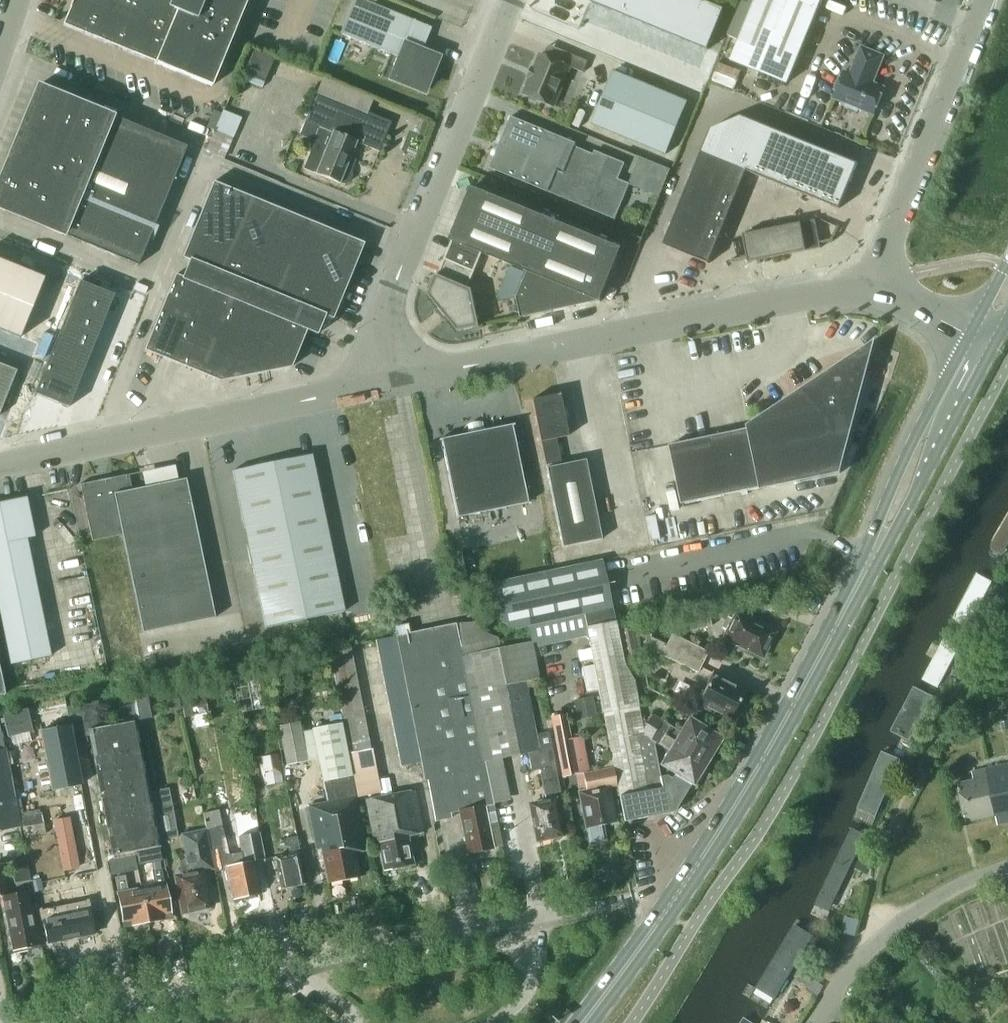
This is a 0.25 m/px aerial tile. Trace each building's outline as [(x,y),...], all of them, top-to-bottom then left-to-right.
[(81,32),(155,62),(154,63),(155,64),(156,63),(212,86),(227,47),(224,46),(243,0),(72,0),(69,6),(70,6),(63,25),(81,32)] [(339,33),(398,57),(394,66),(409,72),(405,81),(426,90),(439,57),(422,50),(431,28),(363,0),(353,0),(339,33)] [(545,2),(583,17),(590,0),(546,0),(545,2)] [(590,1),(609,9),(613,0),(590,0),(590,1)] [(609,9),(629,17),(636,0),(613,0),(609,9)] [(659,0),(636,0),(629,17),(649,25),(659,0)] [(649,25),(668,33),(682,0),(659,0),(649,25)] [(668,33),(688,41),(705,1),(703,0),(682,0),(668,33)] [(731,60),(787,83),(821,0),(756,0),(731,60)] [(724,9),(705,1),(688,41),(708,49),(724,9)] [(251,45),(242,70),(266,79),(275,54),(251,45)] [(884,56),(861,47),(850,73),(844,71),(833,98),(846,103),(845,106),(858,112),(859,108),(874,114),(876,107),(879,108),(883,102),(884,95),(882,94),(885,87),(873,83),(884,56)] [(584,72),(588,61),(566,51),(562,63),(540,54),(524,93),(528,95),(529,98),(536,101),(538,99),(554,105),(570,66),(584,72)] [(613,71),(592,123),(666,154),(688,101),(613,71)] [(57,93),(38,85),(0,177),(0,209),(2,209),(45,227),(46,226),(57,231),(56,232),(82,243),(83,242),(94,246),(93,247),(107,253),(107,252),(119,256),(118,257),(137,265),(154,225),(153,225),(158,213),(159,214),(165,198),(164,197),(169,186),(170,187),(186,146),(167,138),(167,139),(155,135),(156,134),(142,128),(142,129),(131,124),(131,123),(93,108),(93,109),(81,104),(82,103),(68,98),(68,99),(57,94),(57,93)] [(379,151),(391,122),(317,91),(305,121),(320,127),(303,168),(340,183),(345,184),(350,181),(352,175),(351,170),(347,167),(357,142),(379,151)] [(223,106),(207,147),(227,155),(242,114),(223,106)] [(577,143),(511,116),(490,167),(615,219),(630,183),(619,179),(625,163),(595,150),(593,153),(575,146),(577,143)] [(851,160),(834,154),(742,116),(711,129),(663,245),(709,263),(746,171),(839,208),(850,181),(857,163),(851,160)] [(317,334),(324,315),(332,319),(363,243),(347,236),(345,240),(334,235),(335,234),(314,225),(313,227),(302,222),(304,219),(273,206),(271,210),(260,205),(261,203),(240,195),(239,196),(228,192),(230,188),(213,182),(182,257),(189,260),(182,277),(306,330),(317,334)] [(450,240),(452,241),(482,253),(512,265),(526,271),(528,272),(517,297),(521,317),(600,301),(622,248),(472,186),(450,240)] [(838,226),(832,239),(820,244),(816,219),(743,234),(747,256),(730,260),(730,261),(747,257),(748,262),(821,247),(821,245),(832,240),(839,227),(838,226)] [(440,309),(437,311),(444,319),(446,316),(458,331),(480,326),(472,289),(468,287),(482,253),(452,241),(438,275),(437,274),(428,294),(440,309)] [(0,260),(0,329),(20,337),(44,278),(0,260)] [(526,271),(512,265),(499,297),(516,294),(526,271)] [(291,367),(306,330),(182,277),(175,274),(144,350),(220,381),(291,367)] [(80,280),(72,300),(106,313),(114,294),(80,280)] [(72,300),(64,318),(99,332),(106,313),(72,300)] [(64,318),(57,337),(91,351),(99,332),(64,318)] [(57,337),(50,355),(84,369),(91,351),(57,337)] [(841,473),(852,429),(866,375),(876,339),(747,425),(748,428),(670,445),(682,504),(760,488),(760,489),(841,473)] [(50,355),(42,374),(76,388),(84,369),(50,355)] [(42,374),(34,393),(68,407),(76,388),(42,374)] [(559,393),(531,399),(540,441),(541,441),(562,547),(601,539),(585,459),(561,464),(560,462),(561,462),(556,438),(568,436),(559,393)] [(468,433),(439,439),(439,440),(441,440),(457,517),(528,503),(512,426),(514,425),(514,424),(484,430),(484,426),(482,427),(483,430),(470,433),(469,429),(467,430),(468,433)] [(311,454),(233,470),(265,627),(344,611),(311,454)] [(142,632),(215,617),(186,478),(132,490),(129,473),(80,483),(92,540),(122,534),(142,632)] [(50,656),(26,538),(34,536),(26,497),(0,502),(0,613),(10,664),(50,656)] [(990,545),(1003,554),(1007,546),(1007,515),(990,545)] [(672,811),(678,803),(689,784),(690,785),(704,764),(642,728),(637,707),(632,680),(622,661),(622,660),(616,631),(614,621),(611,607),(610,607),(600,559),(490,582),(499,622),(512,629),(583,613),(585,626),(584,626),(612,766),(616,787),(622,820),(672,811)] [(978,576),(953,624),(968,632),(993,584),(978,576)] [(761,659),(775,631),(734,610),(720,638),(761,659)] [(709,611),(681,616),(684,631),(711,625),(709,611)] [(581,615),(529,626),(532,643),(536,642),(537,646),(586,636),(581,615)] [(474,621),(453,623),(459,655),(500,647),(498,635),(495,635),(493,635),(490,634),(486,632),(477,626),(474,621)] [(637,622),(637,625),(638,629),(639,636),(646,635),(646,634),(653,634),(652,621),(637,622)] [(466,855),(493,849),(484,806),(493,804),(482,762),(459,655),(453,623),(409,633),(408,623),(394,626),(434,821),(450,818),(449,813),(457,811),(466,855)] [(640,657),(634,627),(616,631),(622,660),(640,657)] [(666,643),(650,636),(644,647),(698,672),(708,650),(671,633),(666,643)] [(379,650),(395,646),(393,636),(377,639),(379,650)] [(947,639),(926,686),(939,692),(960,645),(947,639)] [(543,799),(528,802),(536,840),(563,834),(556,797),(553,797),(553,793),(559,792),(550,747),(549,747),(546,731),(534,733),(525,682),(538,679),(531,643),(530,643),(530,641),(459,655),(482,762),(526,752),(529,770),(538,769),(543,799)] [(329,648),(331,660),(352,656),(350,645),(329,648)] [(395,646),(379,650),(381,660),(397,657),(395,646)] [(354,668),(352,656),(331,660),(333,671),(354,668)] [(397,657),(381,660),(383,671),(399,667),(397,657)] [(586,691),(596,689),(591,665),(582,667),(586,691)] [(399,667),(383,671),(385,681),(402,678),(399,667)] [(356,679),(354,668),(333,671),(335,683),(356,679)] [(727,721),(745,688),(711,670),(694,705),(727,721)] [(402,678),(385,681),(387,691),(404,688),(402,678)] [(181,691),(186,717),(210,712),(204,679),(185,683),(186,690),(181,691)] [(358,691),(356,679),(335,683),(337,695),(358,691)] [(404,688),(387,691),(389,702),(406,699),(404,688)] [(917,688),(895,731),(911,740),(934,696),(917,688)] [(361,702),(358,691),(337,695),(339,706),(361,702)] [(131,695),(136,719),(152,716),(147,692),(131,695)] [(596,715),(592,696),(574,699),(577,719),(596,715)] [(392,712),(408,709),(406,699),(389,702),(392,712)] [(88,735),(112,855),(160,846),(159,840),(179,836),(169,787),(149,791),(132,704),(117,707),(120,723),(103,727),(97,700),(66,706),(72,738),(88,735)] [(363,714),(361,702),(339,706),(341,718),(363,714)] [(28,709),(3,714),(8,737),(33,731),(28,709)] [(408,709),(392,712),(394,723),(410,719),(408,709)] [(583,772),(589,770),(582,735),(571,738),(566,713),(550,716),(562,776),(583,772)] [(642,728),(704,764),(720,736),(687,715),(677,731),(667,725),(651,713),(642,728)] [(365,725),(363,714),(341,718),(343,729),(365,725)] [(410,719),(394,723),(396,733),(412,730),(410,719)] [(326,883),(327,883),(359,877),(354,853),(366,850),(355,796),(340,722),(301,730),(299,721),(278,725),(286,764),(318,758),(327,801),(306,805),(314,849),(319,849),(326,883)] [(80,784),(69,725),(39,731),(51,790),(80,784)] [(367,737),(365,725),(343,729),(345,741),(367,737)] [(14,797),(4,748),(3,748),(0,730),(0,831),(20,826),(14,797)] [(412,730),(396,733),(398,744),(414,740),(412,730)] [(369,748),(367,737),(345,741),(347,752),(369,748)] [(400,754),(416,751),(414,740),(398,744),(400,754)] [(886,747),(857,813),(876,821),(905,756),(886,747)] [(378,791),(370,748),(369,748),(347,752),(355,796),(378,791)] [(416,751),(400,754),(402,764),(418,761),(416,751)] [(261,756),(267,785),(283,782),(278,753),(261,756)] [(1007,821),(1007,763),(971,771),(973,779),(957,783),(965,821),(995,815),(997,824),(1007,821)] [(616,787),(612,766),(589,770),(583,772),(586,788),(578,790),(589,844),(605,841),(602,827),(615,824),(608,789),(616,787)] [(923,788),(929,772),(920,768),(913,784),(923,788)] [(408,836),(422,833),(414,790),(363,800),(372,843),(376,843),(381,871),(413,865),(408,836)] [(232,900),(258,894),(260,894),(254,861),(263,859),(259,832),(236,837),(240,852),(228,855),(226,847),(218,809),(202,813),(205,828),(213,869),(213,872),(224,870),(225,882),(228,881),(232,900)] [(42,812),(21,816),(25,838),(46,834),(42,812)] [(852,827),(814,904),(829,912),(867,834),(852,827)] [(180,915),(209,910),(211,909),(204,871),(213,869),(205,828),(180,833),(187,871),(172,874),(180,915)] [(292,886),(303,884),(294,835),(286,837),(289,854),(274,857),(280,888),(283,888),(286,891),(291,890),(292,886)] [(153,884),(142,886),(150,926),(161,924),(160,921),(173,919),(165,882),(164,882),(161,868),(164,867),(160,846),(140,850),(142,861),(148,860),(153,884)] [(115,877),(114,877),(116,890),(116,891),(122,928),(149,923),(150,926),(142,886),(140,886),(137,871),(134,872),(132,863),(135,862),(133,851),(110,856),(115,877)] [(863,855),(856,869),(867,874),(874,860),(863,855)] [(11,861),(15,883),(31,880),(27,858),(11,861)] [(10,894),(4,862),(0,863),(0,895),(11,951),(13,950),(13,953),(37,948),(37,946),(38,946),(28,890),(10,894)] [(56,878),(69,939),(93,934),(86,901),(72,904),(66,876),(56,878)] [(48,880),(54,908),(39,911),(46,944),(69,939),(56,878),(48,880)] [(43,889),(41,879),(30,881),(33,892),(43,889)] [(814,934),(794,922),(749,998),(769,1010),(814,934)] [(810,950),(824,962),(831,954),(817,942),(810,950)] [(813,979),(803,972),(796,979),(807,987),(813,979)]
